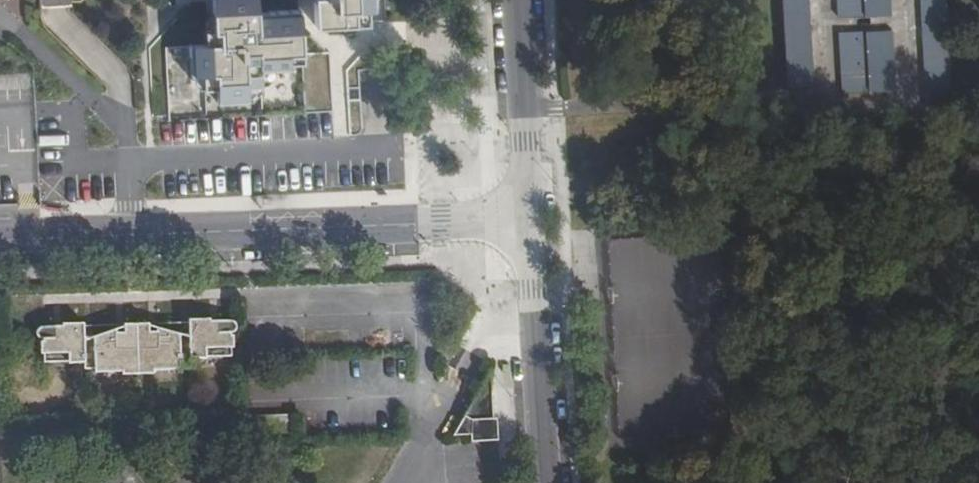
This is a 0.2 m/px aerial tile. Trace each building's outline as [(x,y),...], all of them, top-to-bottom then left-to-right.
[(315,25),(367,22),(367,10),(373,10),(373,0),(314,0),(315,25)] [(950,115),(944,0),(783,0),(788,97),(789,124),(950,115)] [(299,23),(256,25),(256,3),(233,4),(212,5),(214,43),(204,43),(205,57),(189,58),(190,86),(204,85),(204,100),(217,100),(217,110),(246,108),(246,99),(260,97),(259,83),(287,81),(287,76),(302,75),(299,23)] [(232,360),(231,342),(233,339),(235,328),(231,326),(227,325),(216,325),(216,319),(190,320),(191,340),(151,329),(150,321),(126,322),(126,333),(86,343),(85,323),(64,324),(63,329),(36,330),(33,334),(30,338),(35,344),(39,347),(40,367),(83,365),(83,374),(127,373),(127,378),(155,377),(155,372),(191,371),(191,362),(232,360)] [(464,417),(453,437),(471,436),(471,443),(495,441),(498,441),(498,428),(497,419),(493,419),(491,368),(472,403),(464,417)] [(268,440),(293,439),(293,414),(268,415),(268,440)]
